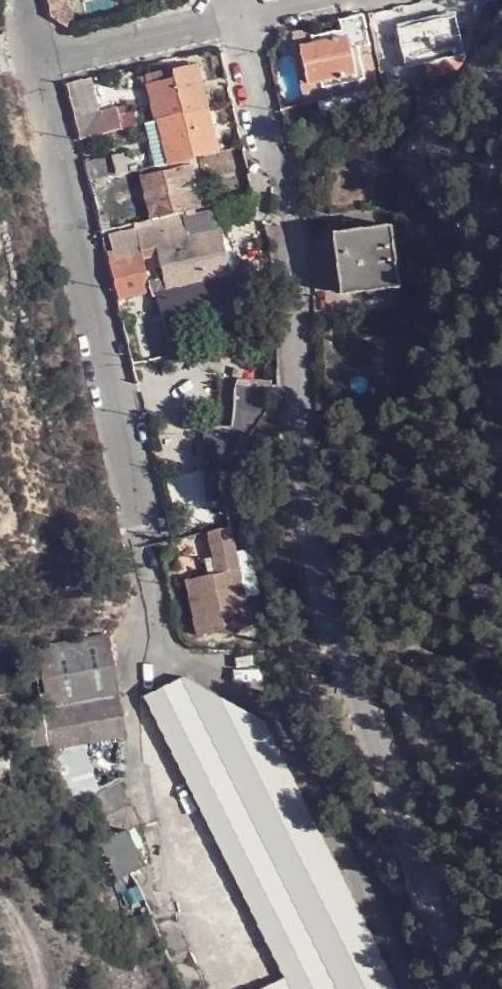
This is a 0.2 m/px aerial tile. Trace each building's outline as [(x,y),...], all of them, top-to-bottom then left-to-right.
[(52,14),(53,17),(74,31),(83,30),(79,8),(70,10),(68,0),(49,0),(52,14)] [(466,46),(457,11),(398,26),(407,60),(466,46)] [(305,46),(328,115),(388,98),(364,12),(340,17),(343,28),(313,34),(316,43),(305,46)] [(312,27),(302,29),(305,46),(316,43),(313,34),(312,27)] [(176,71),(178,80),(202,73),(199,64),(176,71)] [(147,78),(149,88),(172,81),(178,80),(176,71),(147,78)] [(181,114),(211,106),(202,73),(178,80),(172,81),(181,114)] [(158,122),(181,114),(172,81),(149,88),(158,122)] [(68,93),(82,144),(121,132),(115,110),(98,115),(90,88),(68,93)] [(226,159),(211,106),(181,114),(158,122),(175,174),(226,159)] [(158,179),(175,174),(158,122),(141,127),(158,179)] [(88,165),(96,195),(135,185),(127,155),(88,165)] [(199,207),(190,178),(177,182),(175,174),(158,179),(135,185),(139,200),(145,198),(151,221),(179,214),(199,207)] [(108,252),(104,254),(117,301),(145,294),(140,260),(154,257),(164,292),(228,276),(218,229),(185,236),(179,214),(151,221),(133,224),(134,229),(107,236),(108,252)] [(344,237),(346,261),(337,262),(339,281),(347,280),(349,299),(401,294),(395,232),(344,237)] [(275,434),(274,386),(233,385),(228,433),(275,434)] [(229,528),(205,533),(210,558),(213,574),(206,576),(183,580),(194,636),(248,625),(229,528)] [(210,558),(203,559),(206,576),(213,574),(210,558)] [(107,633),(41,645),(50,743),(124,734),(107,633)] [(142,698),(159,733),(280,978),(258,988),(399,988),(266,723),(182,679),(142,698)] [(91,796),(111,834),(121,828),(139,819),(119,782),(91,796)] [(139,864),(121,828),(111,834),(95,841),(114,877),(139,864)]
